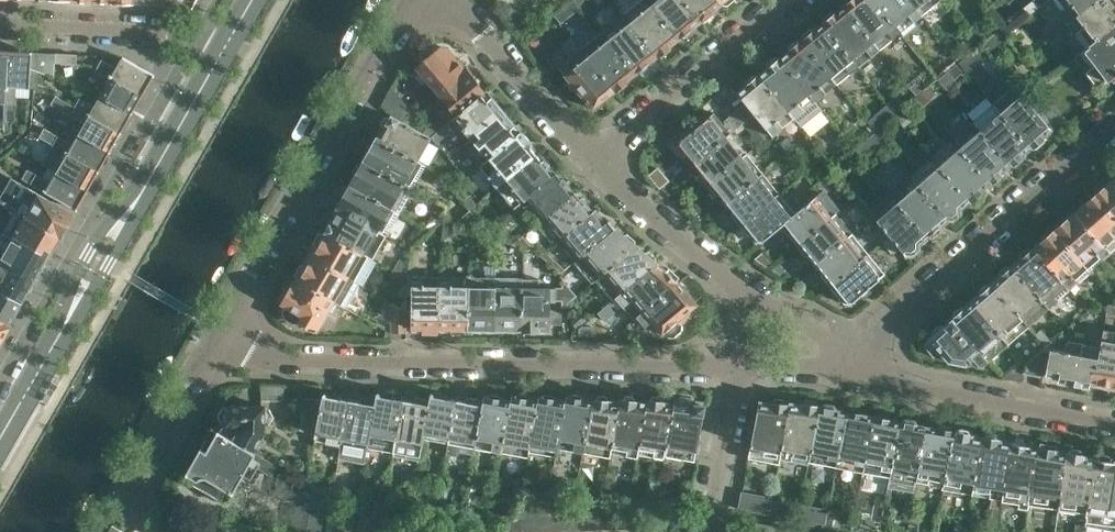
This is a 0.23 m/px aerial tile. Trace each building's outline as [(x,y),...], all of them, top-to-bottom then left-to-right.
[(555,16),(562,23),(580,8),(573,0),(555,16)] [(631,20),(659,55),(660,54),(662,56),(671,48),(669,46),(680,38),(652,3),(649,0),(641,0),(624,13),(631,20)] [(652,3),(680,38),(682,36),(685,38),(692,32),(691,29),(701,21),(684,0),(649,0),(652,3)] [(701,21),(702,20),(704,22),(714,14),(713,11),(722,4),(719,0),(684,0),(701,21)] [(845,6),(873,42),(874,41),(880,49),(893,39),(901,31),(895,24),(895,25),(874,0),(846,0),(845,5),(845,6)] [(895,25),(895,24),(901,31),(904,35),(918,23),(916,20),(923,14),(911,0),(874,0),(895,25)] [(923,14),(941,0),(911,0),(923,14)] [(1024,7),(1030,15),(1040,7),(1048,0),(1032,0),(1024,7)] [(1069,21),(1076,16),(1077,17),(1098,0),(1052,0),(1069,21)] [(1069,21),(1066,23),(1085,47),(1083,49),(1084,50),(1114,26),(1114,0),(1098,0),(1077,17),(1076,16),(1069,21)] [(603,31),(609,37),(637,72),(638,71),(642,72),(647,67),(647,64),(659,55),(631,20),(624,13),(617,5),(608,13),(615,21),(603,31)] [(824,22),(823,23),(852,59),(853,58),(859,66),(880,49),(874,41),(873,42),(845,6),(837,12),(833,11),(824,17),(824,22)] [(581,49),(586,56),(614,91),(618,88),(620,89),(627,83),(627,81),(637,72),(609,37),(603,31),(590,15),(581,22),(595,38),(581,49)] [(988,30),(980,20),(970,28),(979,38),(988,30)] [(802,36),(802,39),(837,83),(859,66),(853,58),(852,59),(823,23),(816,29),(811,28),(802,36)] [(1084,50),(1077,56),(1087,69),(1085,72),(1090,78),(1090,77),(1098,87),(1108,79),(1109,80),(1113,76),(1114,79),(1114,26),(1084,50)] [(1005,38),(997,29),(980,43),(988,53),(1005,38)] [(559,66),(564,73),(568,77),(567,81),(572,87),(577,89),(593,108),(596,106),(600,106),(605,101),(604,99),(614,91),(586,56),(581,49),(572,38),(563,46),(571,56),(559,66)] [(789,53),(781,58),(810,93),(809,93),(816,101),(826,92),(837,83),(802,39),(802,41),(797,39),(789,46),(789,53)] [(985,53),(978,45),(960,60),(966,68),(985,53)] [(423,73),(422,74),(436,92),(465,68),(463,66),(465,64),(460,58),(458,60),(448,48),(442,47),(433,55),(427,54),(420,60),(421,65),(418,67),(423,73)] [(5,127),(5,121),(6,103),(7,86),(9,86),(11,51),(0,50),(0,127),(5,127)] [(7,86),(6,103),(5,121),(13,121),(15,121),(16,96),(29,97),(30,87),(31,69),(32,52),(11,51),(9,86),(7,86)] [(31,69),(41,72),(54,76),(55,62),(56,53),(32,52),(31,69)] [(56,53),(55,62),(77,65),(77,54),(56,53)] [(102,59),(97,68),(112,76),(112,75),(144,93),(155,74),(125,57),(122,62),(120,61),(117,67),(102,59)] [(767,70),(761,74),(789,110),(788,111),(795,118),(801,126),(822,109),(816,101),(809,93),(810,93),(781,58),(775,57),(767,64),(767,70)] [(966,71),(959,62),(939,78),(947,87),(966,71)] [(107,84),(101,95),(132,113),(144,93),(112,75),(112,76),(97,68),(92,76),(107,84)] [(465,68),(436,92),(441,97),(435,103),(435,108),(447,122),(456,115),(485,91),(472,76),(474,74),(469,69),(467,70),(465,68)] [(41,72),(31,69),(30,87),(38,88),(41,72)] [(738,92),(746,102),(756,114),(759,118),(772,134),(773,136),(784,127),(795,118),(788,111),(789,110),(761,74),(759,75),(754,74),(746,80),(746,86),(738,92)] [(921,87),(912,75),(905,81),(914,93),(921,87)] [(1014,85),(993,102),(1030,147),(1031,146),(1036,148),(1044,141),(1044,135),(1051,128),(1038,112),(1014,85)] [(924,104),(936,94),(929,86),(917,96),(924,104)] [(456,115),(454,118),(444,125),(437,132),(431,137),(435,141),(449,131),(450,133),(456,129),(466,141),(502,112),(491,99),(494,97),(487,89),(485,91),(456,115)] [(75,106),(57,95),(48,92),(44,99),(51,104),(84,123),(78,134),(110,151),(121,132),(75,106)] [(80,97),(75,106),(121,132),(132,113),(101,95),(94,106),(80,97)] [(888,103),(897,115),(901,111),(905,108),(896,97),(888,103)] [(732,133),(756,114),(746,102),(735,111),(737,114),(724,124),(718,116),(715,112),(691,131),(687,127),(676,136),(680,140),(679,141),(680,142),(675,146),(684,157),(689,153),(696,162),(732,133)] [(993,102),(973,120),(1009,165),(1016,166),(1023,159),(1023,153),(1030,147),(993,102)] [(402,120),(412,112),(405,103),(392,114),(402,120)] [(1049,103),(1038,112),(1051,128),(1063,118),(1049,103)] [(877,130),(895,116),(888,107),(870,121),(877,130)] [(914,119),(905,108),(901,111),(897,115),(906,125),(914,119)] [(412,112),(402,120),(407,123),(411,125),(420,118),(414,110),(412,112)] [(502,112),(466,141),(484,162),(489,158),(489,157),(521,130),(515,123),(513,125),(502,112)] [(383,128),(378,138),(415,159),(418,160),(431,137),(411,125),(407,123),(402,120),(392,114),(390,116),(385,118),(381,124),(383,128)] [(772,134),(759,118),(747,127),(760,143),(772,134)] [(973,120),(951,138),(989,183),(990,182),(995,183),(1003,177),(1003,171),(1009,165),(973,120)] [(431,137),(437,132),(432,126),(426,131),(431,137)] [(45,127),(40,136),(99,170),(110,151),(78,134),(73,143),(59,136),(45,127)] [(489,158),(484,162),(480,166),(497,186),(536,152),(531,146),(532,141),(521,130),(489,157),(489,158)] [(99,170),(40,136),(31,131),(27,139),(35,144),(34,145),(49,153),(55,156),(49,167),(88,190),(99,170)] [(732,133),(696,162),(701,168),(700,174),(709,185),(748,153),(732,133)] [(862,159),(883,142),(876,133),(855,151),(862,159)] [(786,137),(780,143),(787,152),(794,147),(786,137)] [(370,152),(365,161),(414,188),(427,165),(418,160),(415,159),(378,138),(377,140),(371,141),(368,147),(370,152)] [(951,138),(930,157),(967,202),(970,199),(975,201),(983,194),(982,189),(989,183),(951,138)] [(23,144),(19,150),(28,155),(31,149),(23,144)] [(536,152),(497,186),(515,207),(519,204),(527,198),(552,176),(552,175),(557,172),(547,160),(543,160),(536,152)] [(748,153),(709,185),(716,194),(722,195),(729,203),(765,174),(748,153)] [(833,153),(828,157),(833,164),(839,160),(833,153)] [(930,157),(910,174),(947,219),(948,218),(953,219),(961,212),(961,207),(967,202),(930,157)] [(357,175),(352,184),(400,212),(414,188),(365,161),(363,163),(361,162),(359,162),(354,171),(355,174),(357,175)] [(36,174),(31,183),(45,191),(72,207),(73,206),(77,209),(88,190),(49,167),(43,177),(36,174)] [(871,187),(879,181),(868,168),(861,174),(871,187)] [(28,169),(23,177),(23,178),(31,183),(36,174),(28,169)] [(825,176),(821,170),(810,179),(814,185),(825,176)] [(527,198),(519,204),(536,225),(537,224),(543,218),(542,217),(574,189),(564,177),(562,178),(557,172),(552,175),(552,176),(527,198)] [(765,174),(729,203),(734,209),(732,214),(741,225),(781,193),(765,174)] [(910,174),(889,192),(926,237),(928,236),(933,237),(941,230),(941,224),(947,219),(910,174)] [(1096,195),(1114,218),(1114,179),(1110,179),(1106,183),(1106,187),(1096,195)] [(344,198),(339,206),(388,233),(400,212),(352,184),(350,186),(346,187),(342,193),(344,198)] [(807,203),(820,193),(814,185),(801,195),(807,203)] [(29,187),(16,210),(61,235),(74,213),(68,210),(68,209),(39,192),(38,192),(29,187)] [(543,218),(537,224),(546,234),(550,231),(558,241),(594,209),(583,196),(581,198),(574,189),(542,217),(543,218)] [(889,192),(868,210),(876,219),(881,225),(890,235),(907,255),(912,255),(920,248),(920,242),(926,237),(889,192)] [(781,193),(741,225),(750,235),(755,235),(760,242),(781,226),(795,215),(794,213),(796,212),(781,193)] [(795,215),(781,226),(797,245),(836,213),(820,193),(807,203),(796,212),(794,213),(795,215)] [(1075,213),(1110,254),(1114,250),(1114,218),(1096,195),(1087,203),(1083,203),(1078,206),(1078,211),(1075,213)] [(331,221),(324,232),(334,237),(334,236),(374,258),(388,233),(339,206),(337,209),(332,210),(329,216),(331,221)] [(594,209),(558,241),(576,261),(580,257),(581,258),(583,256),(588,252),(587,250),(615,227),(609,219),(607,221),(596,208),(594,209)] [(16,210),(3,232),(47,257),(59,236),(60,237),(61,235),(16,210)] [(430,212),(423,225),(432,230),(444,219),(430,212)] [(470,212),(456,223),(483,233),(486,231),(470,212)] [(836,213),(797,245),(805,255),(812,256),(817,262),(852,233),(836,213)] [(1057,229),(1055,231),(1089,272),(1110,254),(1075,213),(1067,220),(1063,219),(1056,225),(1057,229)] [(444,220),(444,236),(454,237),(454,224),(444,220)] [(881,243),(890,235),(881,225),(872,232),(881,243)] [(580,257),(576,261),(574,261),(593,282),(596,279),(597,279),(637,244),(636,244),(636,239),(628,232),(624,234),(616,227),(615,227),(587,250),(588,252),(583,256),(581,258),(580,257)] [(34,280),(47,257),(3,232),(0,230),(0,260),(34,280)] [(496,239),(510,244),(515,240),(506,230),(496,239)] [(1043,241),(1033,249),(1060,279),(1060,278),(1062,281),(1063,280),(1064,283),(1063,283),(1066,287),(1068,290),(1089,272),(1055,231),(1053,232),(1049,231),(1042,237),(1043,241)] [(317,245),(312,254),(356,278),(363,267),(365,268),(372,258),(334,236),(334,237),(324,232),(323,234),(319,232),(313,243),(317,245)] [(852,233),(817,262),(822,268),(822,275),(830,285),(869,253),(852,233)] [(521,235),(515,240),(510,244),(524,250),(530,245),(521,235)] [(903,250),(890,235),(882,243),(894,258),(903,250)] [(637,244),(597,279),(614,299),(616,297),(615,296),(621,292),(621,293),(630,287),(629,286),(653,265),(654,266),(659,262),(657,261),(657,257),(650,250),(645,251),(637,244)] [(1020,261),(1014,266),(1049,307),(1059,299),(1056,296),(1066,287),(1063,283),(1064,283),(1063,280),(1062,281),(1060,278),(1060,279),(1033,249),(1027,248),(1021,254),(1020,261)] [(869,253),(830,285),(845,304),(850,303),(885,273),(869,253)] [(299,276),(298,278),(347,306),(361,281),(312,254),(305,266),(301,264),(295,274),(299,276)] [(393,270),(407,279),(409,265),(400,259),(393,270)] [(21,302),(34,280),(0,261),(0,290),(21,302)] [(557,261),(553,266),(560,272),(565,268),(557,261)] [(615,296),(616,297),(614,299),(599,312),(605,320),(623,305),(635,319),(638,317),(636,315),(642,311),(678,280),(678,279),(681,276),(670,267),(667,270),(659,262),(654,266),(653,265),(629,286),(630,287),(621,293),(621,292),(615,296)] [(1000,279),(993,284),(1029,325),(1049,307),(1014,266),(1014,267),(1007,266),(1000,272),(1000,279)] [(412,284),(412,318),(412,328),(423,328),(423,332),(438,332),(438,328),(440,328),(440,275),(412,275),(412,284)] [(440,275),(440,328),(450,328),(450,332),(467,333),(467,329),(468,329),(469,276),(440,275)] [(469,276),(468,329),(472,329),(475,331),(481,331),(484,329),(494,329),(495,277),(469,276)] [(495,277),(494,329),(507,329),(509,331),(517,332),(520,329),(522,329),(523,277),(495,277)] [(540,278),(523,277),(522,329),(526,329),(528,332),(535,332),(537,329),(550,329),(550,321),(551,300),(556,300),(556,299),(563,299),(563,287),(553,287),(551,287),(540,287),(540,278)] [(336,300),(298,278),(286,300),(287,304),(283,311),(285,321),(294,323),(300,321),(315,330),(319,329),(322,323),(330,310),(336,300)] [(636,315),(638,317),(635,319),(625,327),(630,335),(644,323),(646,325),(652,320),(662,333),(665,331),(669,336),(674,336),(682,330),(683,325),(678,319),(694,306),(695,302),(679,281),(678,280),(642,311),(636,315)] [(979,297),(974,302),(1009,342),(1029,325),(993,284),(993,285),(987,284),(980,290),(979,297)] [(9,324),(21,302),(0,290),(0,319),(9,324)] [(405,299),(394,293),(391,298),(402,304),(405,299)] [(391,298),(390,298),(390,331),(408,332),(407,307),(402,304),(391,298)] [(1082,304),(1088,311),(1094,305),(1088,299),(1082,304)] [(954,313),(952,321),(987,362),(990,360),(1009,342),(974,302),(966,309),(960,308),(954,313)] [(1107,306),(1105,316),(1112,318),(1114,305),(1107,306)] [(577,330),(586,322),(582,317),(573,325),(577,330)] [(10,326),(8,325),(9,324),(0,319),(0,343),(10,326)] [(987,362),(952,321),(945,327),(939,326),(932,331),(932,337),(924,345),(935,357),(966,363),(973,357),(978,364),(983,366),(987,362)] [(1040,327),(1035,332),(1046,345),(1052,340),(1040,327)] [(1089,386),(1094,382),(1103,384),(1102,386),(1104,388),(1114,391),(1114,330),(1101,328),(1098,338),(1097,345),(1095,357),(1089,386)] [(586,340),(586,331),(572,331),(572,340),(586,340)] [(1026,363),(1024,373),(1040,376),(1046,374),(1054,375),(1058,379),(1089,386),(1095,357),(1097,345),(1082,343),(1070,341),(1066,344),(1064,351),(1050,349),(1044,347),(1026,363)] [(1021,361),(1004,376),(1021,381),(1024,365),(1021,361)] [(987,367),(986,375),(1005,378),(991,364),(987,367)] [(266,387),(266,399),(283,399),(283,387),(266,387)] [(316,433),(317,433),(315,439),(341,444),(342,438),(350,399),(342,398),(342,396),(340,394),(333,391),(325,391),(323,392),(321,406),(316,433)] [(366,442),(365,447),(393,452),(403,399),(396,398),(386,391),(377,392),(376,399),(375,399),(366,442)] [(431,394),(422,437),(447,442),(455,399),(448,398),(449,395),(441,391),(431,392),(431,394)] [(477,437),(476,447),(502,452),(504,442),(502,442),(510,401),(502,399),(500,395),(489,393),(484,396),(483,399),(476,437),(477,437)] [(504,442),(502,452),(528,457),(529,451),(530,447),(529,447),(538,396),(538,397),(537,401),(530,400),(527,395),(518,393),(511,397),(511,401),(510,401),(502,442),(504,442)] [(538,396),(529,447),(530,447),(529,451),(556,456),(557,449),(556,449),(565,401),(557,400),(554,395),(544,393),(538,396)] [(403,399),(393,452),(394,452),(393,456),(418,461),(421,443),(422,437),(431,394),(429,399),(417,397),(410,400),(403,399)] [(565,401),(556,449),(557,449),(558,447),(573,450),(584,452),(585,443),(593,398),(592,401),(584,400),(581,395),(572,394),(566,397),(565,399),(565,401)] [(585,443),(584,452),(610,457),(611,453),(612,447),(613,442),(621,398),(620,399),(620,402),(609,401),(606,395),(599,394),(595,398),(593,398),(585,443)] [(612,447),(611,453),(638,458),(638,454),(640,447),(639,447),(648,399),(648,400),(647,403),(637,402),(633,396),(625,395),(621,398),(613,442),(612,447)] [(640,447),(638,454),(665,459),(666,455),(667,448),(676,400),(675,399),(674,404),(664,402),(661,396),(653,395),(648,399),(639,447),(640,447)] [(667,448),(666,455),(695,461),(705,404),(692,402),(693,399),(691,397),(681,395),(678,397),(678,400),(676,400),(667,448)] [(350,399),(342,438),(341,444),(365,448),(366,442),(375,399),(361,397),(358,399),(357,401),(350,399)] [(455,399),(447,442),(475,447),(477,437),(476,437),(483,399),(470,397),(465,399),(464,401),(455,399)] [(759,401),(749,457),(762,459),(780,463),(782,447),(791,402),(790,402),(790,405),(786,404),(787,402),(784,399),(775,397),(773,400),(772,403),(759,401)] [(782,447),(780,463),(781,459),(792,460),(809,464),(810,462),(809,461),(811,453),(812,453),(812,451),(820,407),(817,406),(817,403),(816,401),(806,400),(804,401),(804,404),(791,402),(782,447)] [(316,433),(321,406),(306,403),(301,430),(316,433)] [(824,403),(820,407),(812,451),(812,453),(811,453),(809,461),(810,462),(826,465),(819,500),(830,502),(836,466),(846,411),(838,410),(833,405),(824,403)] [(224,427),(221,432),(255,452),(266,433),(266,426),(270,424),(274,416),(270,408),(266,407),(266,406),(225,405),(219,415),(224,427)] [(846,411),(836,466),(864,471),(874,417),(863,415),(860,410),(851,408),(846,411)] [(874,417),(864,471),(890,476),(901,421),(900,422),(891,421),(888,415),(879,413),(874,417)] [(901,421),(890,476),(917,481),(928,428),(918,426),(915,420),(904,418),(901,421)] [(928,428),(917,481),(943,486),(945,477),(945,475),(951,438),(954,439),(955,431),(954,432),(950,427),(940,425),(936,429),(928,428)] [(945,477),(943,486),(942,488),(963,492),(958,524),(968,526),(972,493),(974,484),(975,484),(983,438),(972,436),(968,429),(960,427),(955,431),(954,439),(951,438),(945,475),(945,477)] [(255,452),(221,432),(220,432),(218,431),(207,451),(201,448),(186,472),(197,479),(206,476),(210,478),(204,489),(211,494),(227,503),(233,493),(244,474),(251,478),(257,468),(269,474),(276,463),(256,453),(255,452)] [(974,484),(972,493),(989,497),(991,497),(990,506),(993,506),(991,527),(999,528),(1002,499),(1011,442),(1011,443),(997,440),(998,437),(996,435),(988,433),(984,435),(983,438),(975,484),(974,484)] [(1011,442),(1002,499),(1030,504),(1038,447),(1027,445),(1024,439),(1017,438),(1011,442)] [(1049,507),(1045,531),(1056,531),(1059,508),(1067,453),(1054,450),(1052,445),(1044,443),(1039,448),(1038,447),(1030,504),(1049,507)] [(1067,453),(1059,508),(1087,513),(1095,458),(1082,455),(1083,452),(1080,449),(1072,448),(1069,449),(1068,453),(1067,453)] [(1087,513),(1114,518),(1114,462),(1112,461),(1109,455),(1101,453),(1095,458),(1087,513)] [(510,495),(519,495),(523,472),(516,470),(510,495)] [(614,489),(617,473),(607,471),(604,488),(614,489)] [(286,501),(297,503),(301,480),(290,478),(290,474),(279,472),(274,495),(286,497),(286,501)] [(656,497),(660,480),(652,479),(649,495),(656,497)] [(292,531),(300,531),(307,531),(315,484),(315,483),(301,480),(297,503),(292,531)] [(307,531),(315,531),(321,531),(329,489),(315,484),(307,531)] [(437,501),(435,513),(448,511),(448,487),(440,485),(437,501)] [(689,490),(678,488),(676,497),(687,499),(689,490)] [(742,491),(739,507),(768,513),(771,497),(742,491)] [(486,496),(471,492),(468,507),(485,502),(486,496)] [(773,496),(770,513),(778,515),(782,498),(773,496)] [(815,511),(804,509),(802,520),(813,522),(815,511)] [(843,514),(827,512),(825,524),(841,527),(843,514)] [(1074,519),(1073,531),(1082,531),(1083,520),(1074,519)] [(746,531),(760,531),(762,522),(749,520),(746,531)] [(854,520),(852,531),(857,531),(866,531),(868,523),(854,520)] [(760,531),(774,531),(775,525),(762,522),(760,531)]
